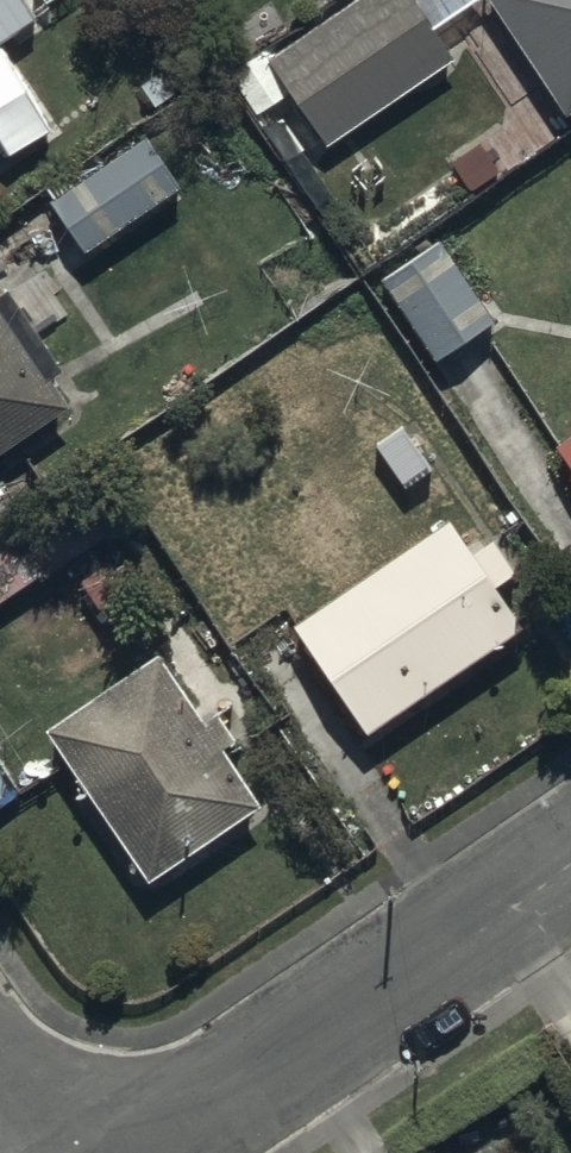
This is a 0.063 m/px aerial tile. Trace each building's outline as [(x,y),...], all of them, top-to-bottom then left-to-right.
[(38,8),(32,0),(0,0),(0,34),(38,8)] [(320,126),(329,140),(458,50),(436,19),(463,0),(353,0),(233,84),(281,153),(320,126)] [(570,102),(570,0),(502,0),(570,102)] [(92,149),(46,182),(89,243),(185,175),(151,126),(101,162),(92,149)] [(498,309),(441,229),(380,272),(436,352),(498,309)] [(72,392),(56,369),(68,360),(12,281),(1,290),(0,289),(0,444),(72,392)] [(559,438),(570,455),(570,429),(559,438)] [(0,534),(0,601),(74,553),(43,506),(0,534)] [(452,509),(297,616),(371,722),(529,612),(503,576),(519,564),(495,529),(475,543),(452,509)] [(156,643),(49,717),(154,870),(266,792),(229,740),(239,733),(219,705),(206,714),(156,643)]
